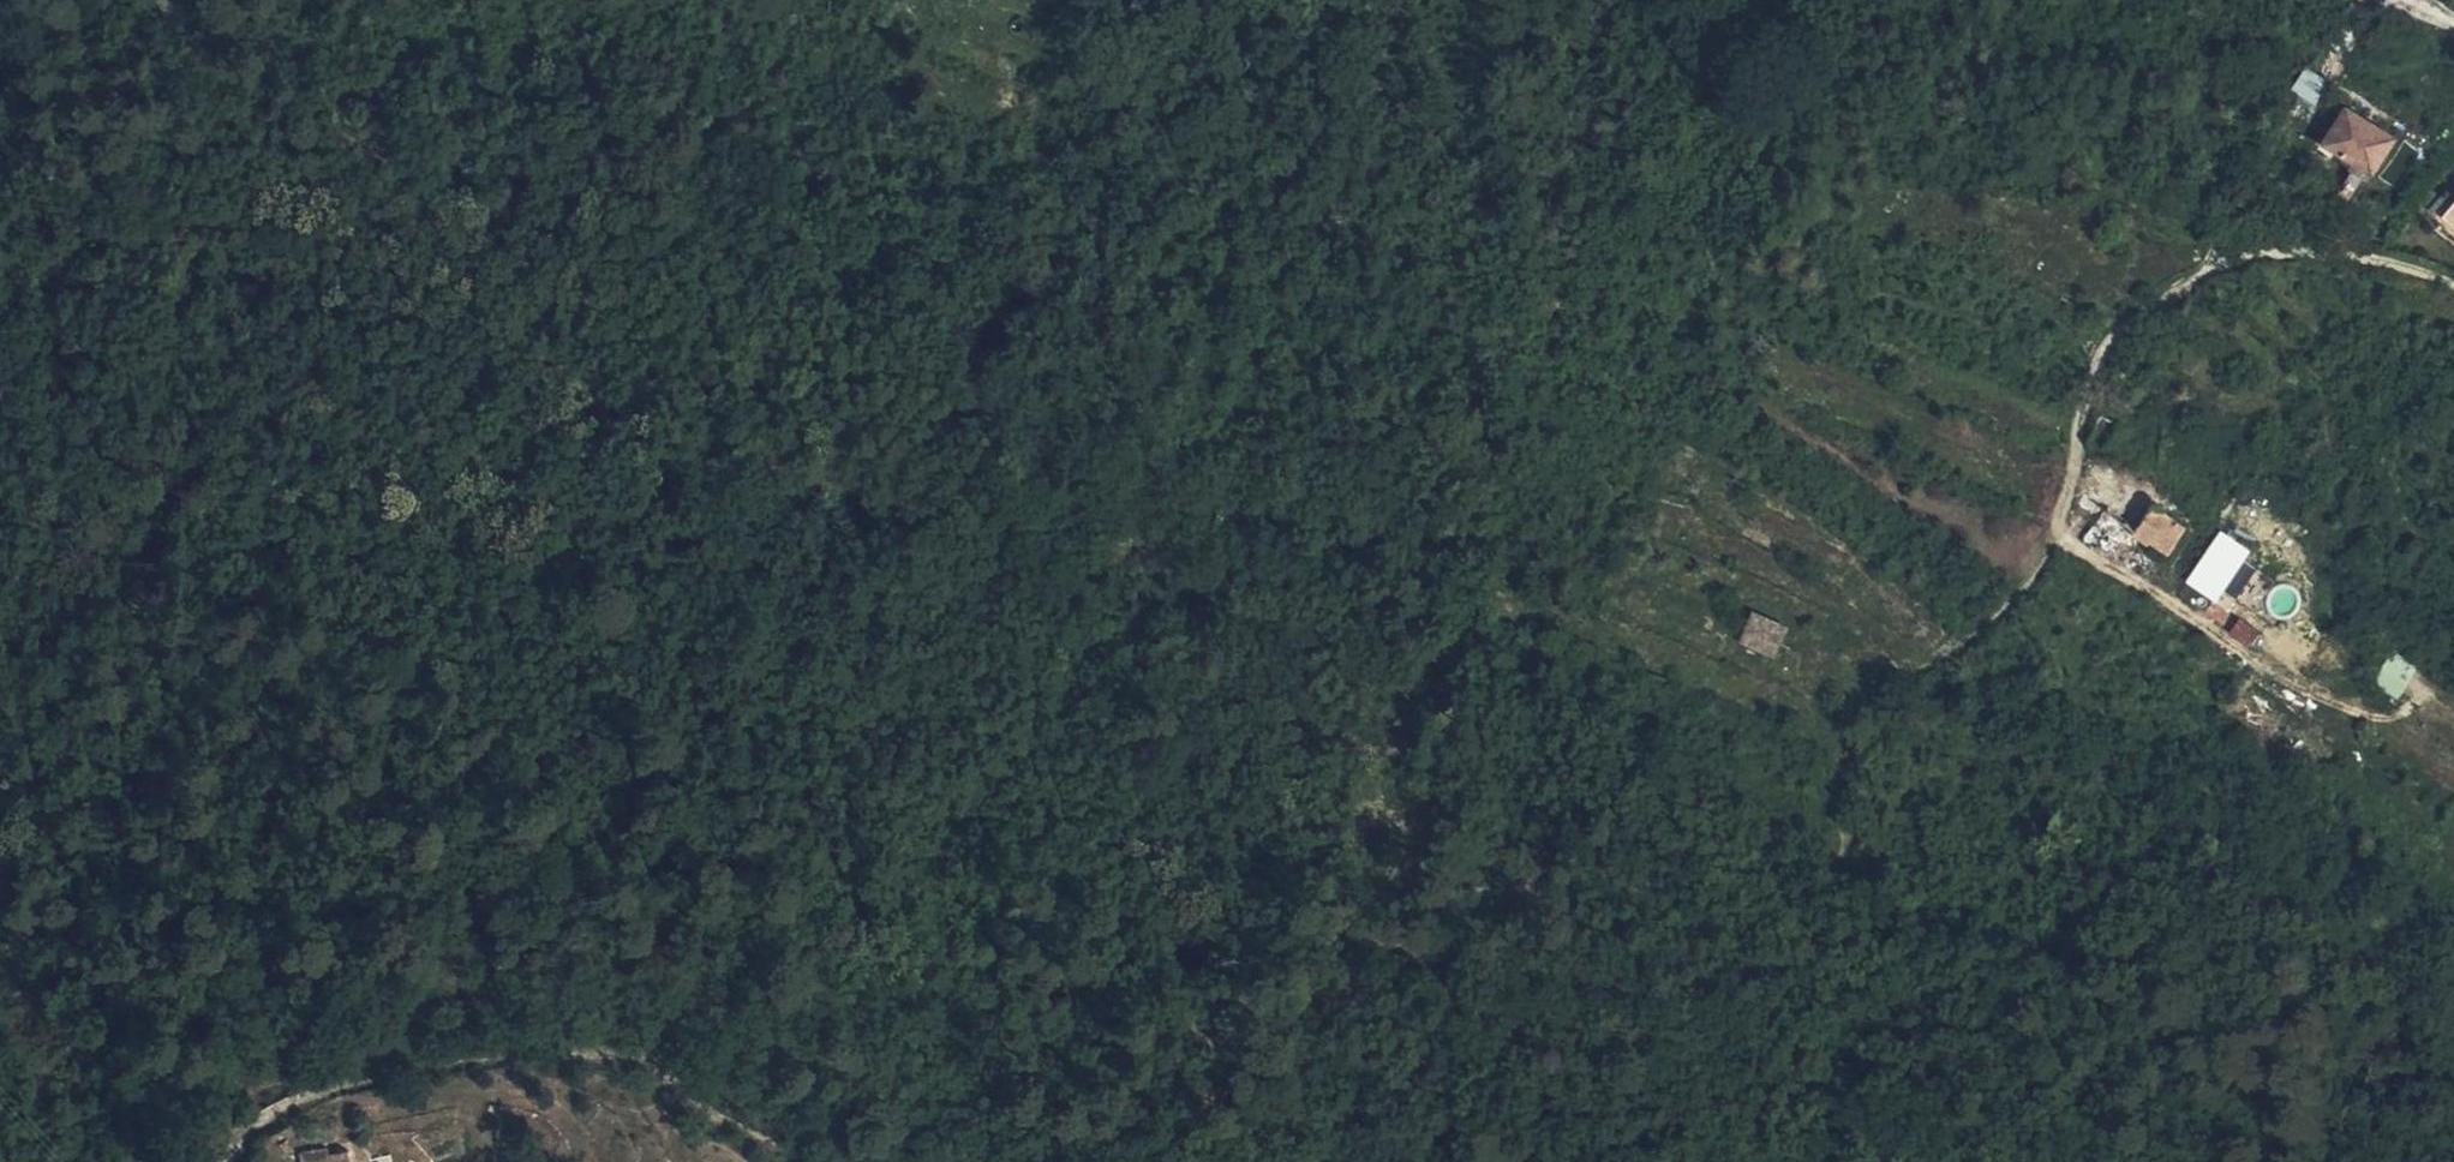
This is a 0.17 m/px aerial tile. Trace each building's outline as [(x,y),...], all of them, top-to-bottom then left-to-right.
[(2372,173),(2396,135),(2346,104),(2322,142),(2372,173)] [(2445,227),(2453,234),(2453,216),(2445,227)] [(2138,537),(2152,548),(2172,522),(2168,520),(2131,495),(2126,501),(2121,498),(2109,515),(2138,537)] [(2225,563),(2234,552),(2223,545),(2193,524),(2187,532),(2172,522),(2152,548),(2168,560),(2171,557),(2186,568),(2195,555),(2212,567),(2220,558),(2225,563)] [(1802,594),(1762,585),(1752,618),(1787,631),(1802,594)] [(2395,648),(2376,679),(2399,694),(2419,663),(2395,648)] [(351,1161),(373,1161),(361,1125),(340,1132),(348,1154),(351,1161)] [(317,1161),(324,1161),(348,1154),(340,1132),(339,1128),(309,1139),(317,1161)] [(348,1154),(324,1161),(351,1161),(348,1154)]
